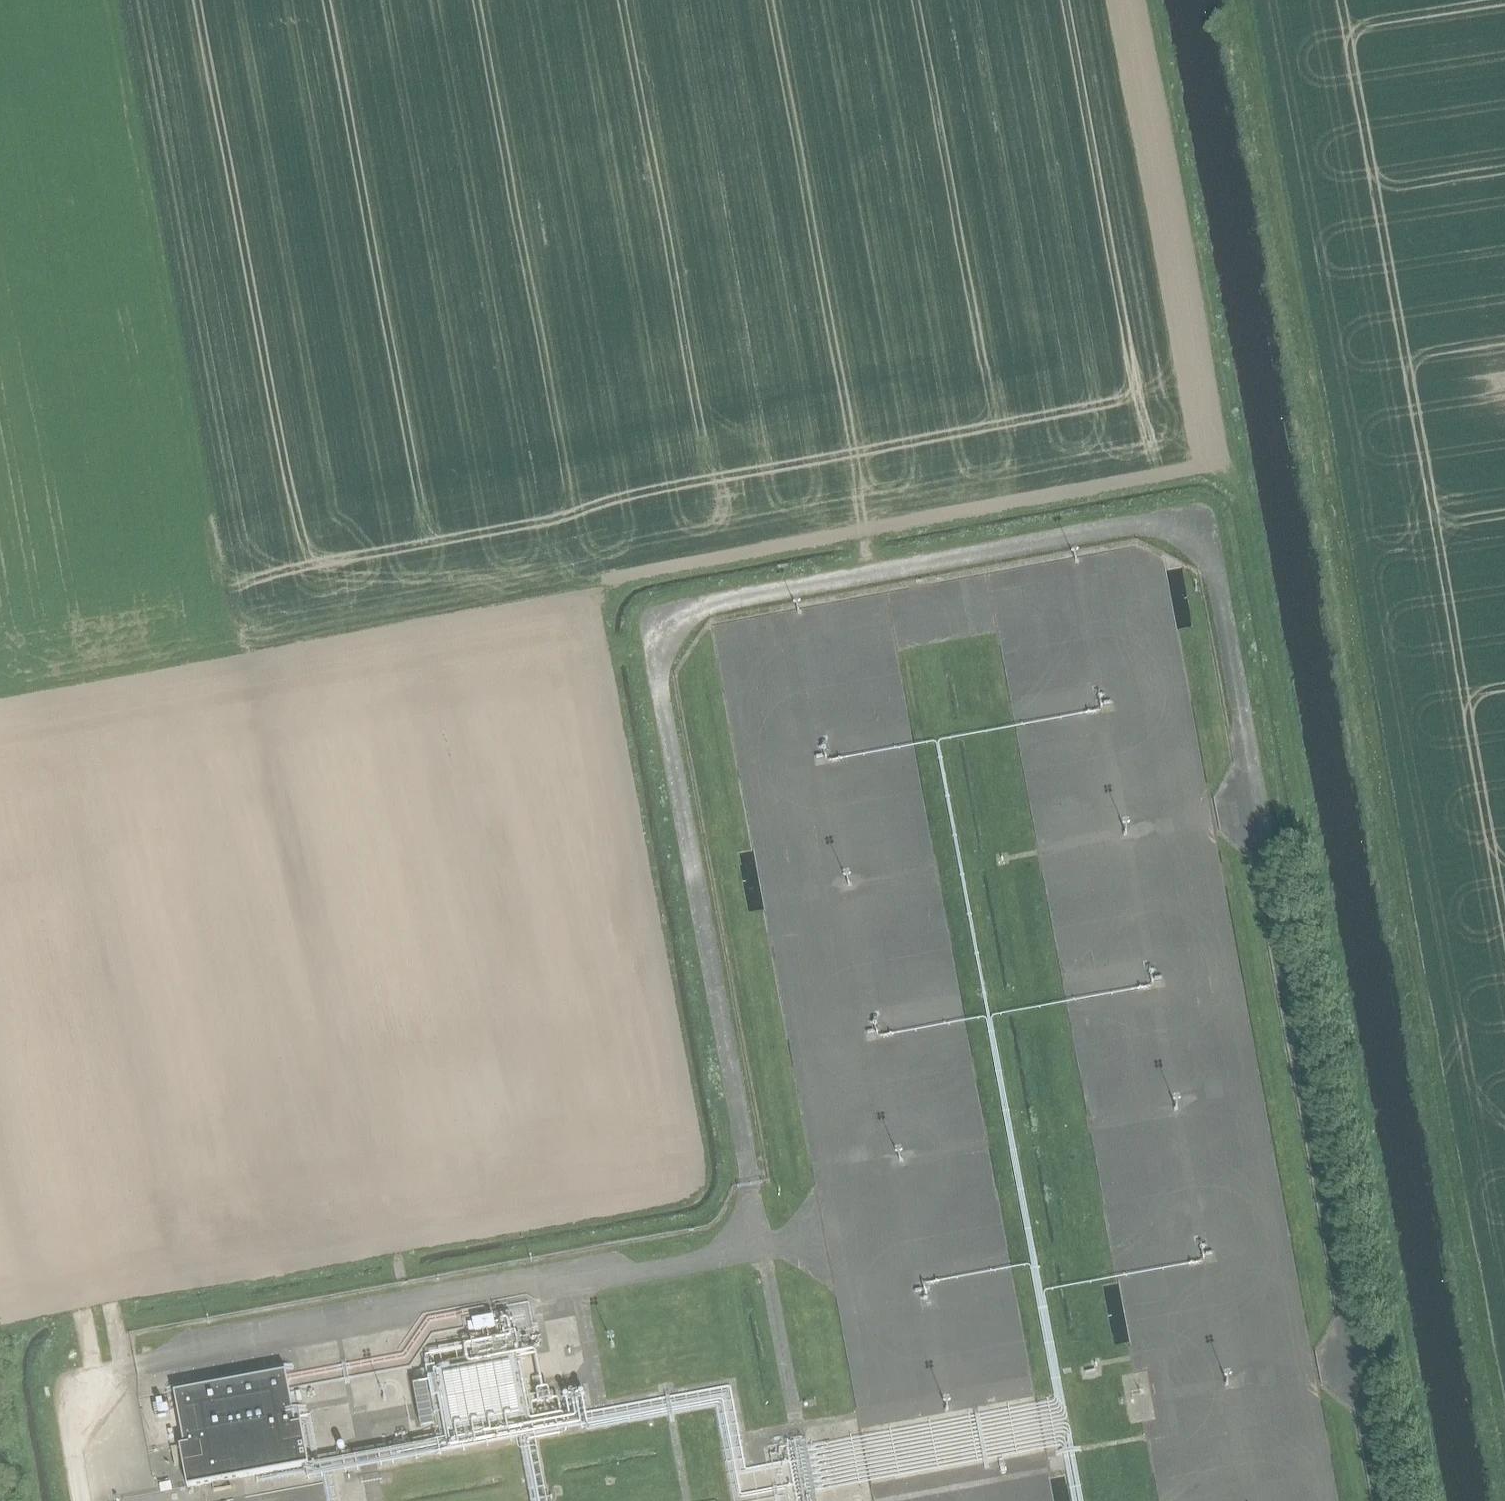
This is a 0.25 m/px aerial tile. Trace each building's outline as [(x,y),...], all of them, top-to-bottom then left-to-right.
[(296,1422),(286,1369),(175,1389),(184,1442),(180,1443),(187,1483),(309,1461),(302,1421),(296,1422)] [(462,1423),(450,1372),(425,1378),(436,1429),(462,1423)]
